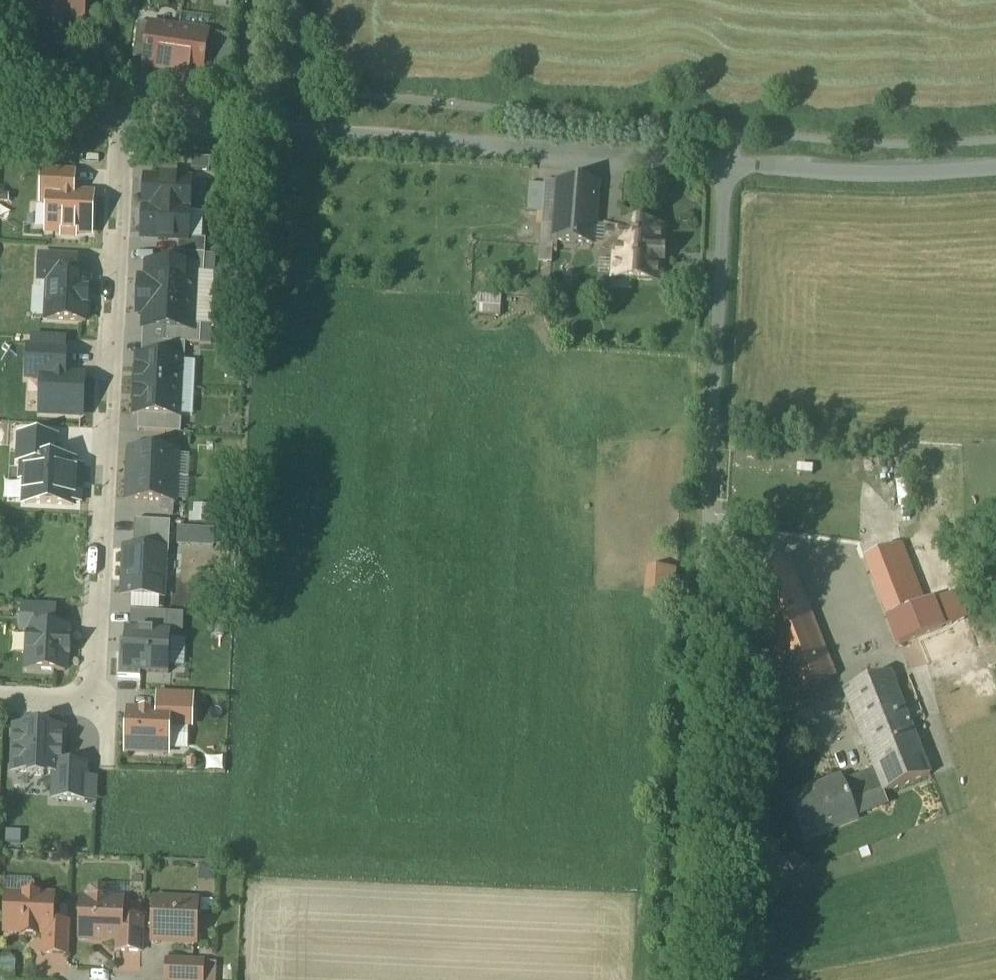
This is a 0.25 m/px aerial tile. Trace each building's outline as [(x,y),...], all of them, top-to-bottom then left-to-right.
[(22,21),(47,23),(46,26),(61,26),(62,23),(82,25),(83,0),(24,0),(22,21)] [(150,26),(138,24),(133,60),(145,62),(150,26)] [(179,30),(150,26),(145,62),(143,73),(172,77),(179,30)] [(208,35),(179,30),(172,77),(201,82),(203,70),(208,35)] [(220,36),(208,35),(203,70),(215,72),(220,36)] [(43,205),(42,235),(95,237),(96,196),(72,195),(73,170),(36,168),(35,205),(43,205)] [(200,179),(152,176),(151,191),(144,191),(144,208),(198,211),(200,179)] [(542,222),(540,264),(551,265),(552,243),(593,246),(596,187),(557,184),(554,222),(542,222)] [(544,189),(528,188),(526,214),(542,215),(544,189)] [(198,211),(144,208),(143,225),(150,225),(149,240),(197,243),(198,211)] [(659,231),(618,229),(618,231),(604,230),(604,247),(615,248),(614,280),(659,283),(660,262),(657,262),(659,231)] [(195,268),(147,265),(146,280),(139,280),(138,297),(193,300),(195,268)] [(88,281),(49,279),(47,320),(86,322),(88,281)] [(193,300),(138,297),(138,314),(145,314),(144,329),(192,332),(193,300)] [(181,361),(138,358),(137,378),(134,378),(134,387),(179,389),(181,361)] [(179,389),(134,387),(133,396),(135,396),(134,415),(178,417),(179,389)] [(130,452),(129,476),(175,479),(176,454),(130,452)] [(175,479),(129,476),(127,501),(174,503),(175,479)] [(134,522),(133,550),(165,551),(165,555),(169,555),(170,524),(134,522)] [(898,548),(864,560),(897,645),(941,628),(930,599),(920,602),(898,548)] [(133,550),(125,550),(123,597),(162,599),(165,555),(165,551),(133,550)] [(836,679),(791,567),(744,585),(789,697),(836,679)] [(67,630),(29,628),(27,670),(65,672),(66,655),(68,655),(69,639),(67,639),(67,630)] [(953,628),(932,636),(940,655),(960,647),(953,628)] [(171,633),(125,630),(123,666),(123,673),(168,675),(171,633)] [(929,776),(889,675),(844,694),(874,773),(881,790),(883,795),(929,776)] [(168,714),(129,713),(127,753),(167,754),(168,714)] [(14,773),(59,774),(60,727),(15,726),(14,773)] [(874,773),(841,785),(848,803),(881,790),(874,773)] [(840,782),(819,790),(820,793),(792,805),(806,840),(855,821),(848,803),(841,785),(840,782)] [(732,856),(720,855),(719,871),(731,872),(732,856)] [(92,892),(88,897),(88,903),(81,903),(80,939),(117,940),(120,941),(121,918),(122,904),(107,904),(107,898),(104,893),(98,891),(92,892)] [(52,899),(7,897),(5,933),(22,934),(22,937),(37,937),(37,934),(44,935),(51,935),(51,923),(52,899)] [(196,905),(155,903),(153,942),(194,944),(196,905)] [(142,919),(121,918),(120,941),(117,940),(116,952),(140,953),(142,919)] [(68,924),(51,923),(51,935),(44,935),(43,955),(66,956),(68,924)] [(0,959),(0,978),(15,979),(15,963),(10,957),(4,957),(2,959),(0,959)] [(166,962),(166,979),(202,979),(202,964),(166,962)]
